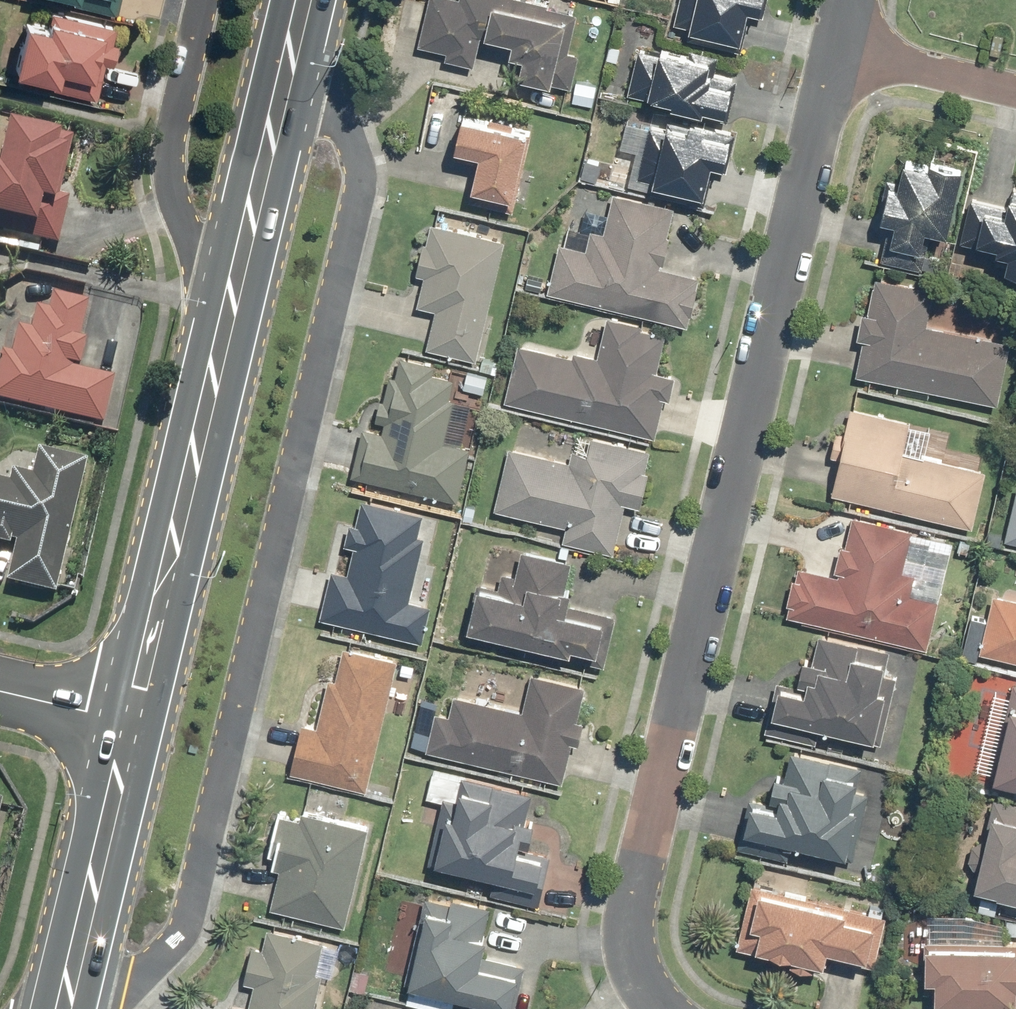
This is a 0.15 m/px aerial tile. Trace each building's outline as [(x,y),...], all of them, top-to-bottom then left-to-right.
[(116,18),(120,0),(57,0),(67,2),(66,7),(116,18)] [(576,10),(531,0),(425,0),(414,46),(440,52),(438,59),(471,66),(478,38),(505,44),(503,55),(520,59),(516,77),(571,89),(579,52),(567,50),(576,10)] [(767,0),(677,0),(672,24),(685,27),(682,39),(741,52),(749,16),(762,19),(767,0)] [(43,90),(93,101),(110,27),(47,13),(43,32),(19,26),(7,77),(44,86),(43,90)] [(636,43),(623,95),(699,113),(700,110),(727,116),(736,78),(711,72),(715,55),(688,49),(686,55),(636,43)] [(726,170),(735,133),(651,113),(648,125),(623,119),(616,148),(632,152),(624,187),(704,206),(713,167),(726,170)] [(464,202),(512,212),(529,129),(457,114),(447,158),(472,164),(464,202)] [(56,249),(68,197),(57,194),(70,139),(1,122),(0,126),(0,235),(56,249)] [(936,272),(960,166),(925,158),(923,164),(898,158),(894,179),(883,176),(873,220),(885,223),(877,259),(936,272)] [(1010,186),(1005,206),(970,197),(959,244),(1004,254),(1000,271),(1015,274),(1015,188),(1010,186)] [(555,242),(543,292),(685,326),(697,276),(660,267),(674,206),(610,191),(600,231),(586,228),(582,248),(555,242)] [(423,349),(474,361),(504,240),(427,222),(422,243),(419,242),(412,273),(419,275),(412,304),(432,309),(423,349)] [(859,339),(852,375),(995,405),(1008,342),(924,324),(932,288),(873,276),(865,313),(857,311),(852,338),(859,339)] [(99,428),(111,380),(76,371),(82,343),(76,342),(85,303),(49,294),(45,310),(34,307),(28,330),(14,327),(8,355),(0,353),(0,405),(99,428)] [(514,344),(500,401),(651,438),(661,399),(667,401),(674,375),(655,370),(666,329),(604,314),(593,357),(570,351),(569,357),(514,344)] [(359,428),(347,476),(455,501),(467,446),(460,445),(469,404),(446,398),(451,377),(432,372),(434,364),(396,355),(392,376),(386,374),(380,399),(377,398),(370,430),(359,428)] [(908,420),(847,406),(841,432),(832,430),(826,456),(835,458),(826,495),(969,527),(982,469),(901,450),(908,420)] [(639,508),(652,450),(587,436),(584,452),(569,448),(566,462),(504,448),(490,510),(563,526),(559,542),(613,554),(624,505),(639,508)] [(53,596),(85,461),(33,449),(27,475),(9,471),(6,482),(0,480),(0,546),(10,549),(2,584),(53,596)] [(1001,540),(1015,544),(1015,482),(1001,540)] [(327,569),(315,618),(420,643),(429,605),(408,600),(423,536),(416,534),(421,513),(361,499),(355,524),(346,522),(341,544),(350,546),(344,573),(327,569)] [(795,566),(783,616),(925,649),(951,538),(849,515),(842,545),(837,544),(831,570),(836,571),(835,576),(795,566)] [(461,635),(605,667),(617,614),(569,603),(572,592),(562,590),(569,560),(518,548),(512,575),(499,572),(495,587),(473,582),(461,635)] [(975,653),(1015,662),(1015,600),(989,594),(975,653)] [(772,680),(760,732),(813,744),(816,729),(879,744),(895,676),(883,673),(888,650),(815,633),(808,660),(798,658),(792,685),(772,680)] [(286,774),(365,792),(395,659),(340,646),(332,679),(325,677),(313,726),(298,722),(286,774)] [(432,711),(422,750),(560,783),(570,743),(576,745),(581,722),(575,721),(584,685),(529,672),(519,710),(450,694),(445,714),(432,711)] [(986,780),(1015,787),(1015,684),(1008,682),(986,780)] [(745,796),(733,848),(785,860),(789,843),(843,855),(854,808),(851,807),(861,766),(787,749),(780,777),(771,775),(765,801),(745,796)] [(486,894),(536,906),(549,854),(526,849),(533,821),(522,819),(529,791),(431,768),(424,798),(439,801),(424,863),(490,879),(486,894)] [(967,891),(1015,904),(1015,804),(990,797),(967,891)] [(265,909),(342,928),(367,827),(298,810),(297,817),(274,811),(263,854),(271,856),(268,868),(275,870),(265,909)] [(884,915),(748,883),(732,948),(785,960),(784,964),(808,969),(810,962),(823,966),(825,956),(872,967),(884,915)] [(493,1008),(512,1008),(523,964),(479,953),(490,906),(448,896),(447,902),(424,897),(399,1000),(434,1008),(449,1008),(452,999),(493,1008)] [(223,1008),(312,1008),(321,973),(314,971),(321,941),(265,927),(260,948),(248,945),(239,981),(251,984),(245,1008),(225,1003),(223,1008)] [(921,941),(920,982),(929,982),(928,1003),(981,1003),(981,1008),(1013,1008),(1013,991),(1015,991),(1015,942),(921,941)]
